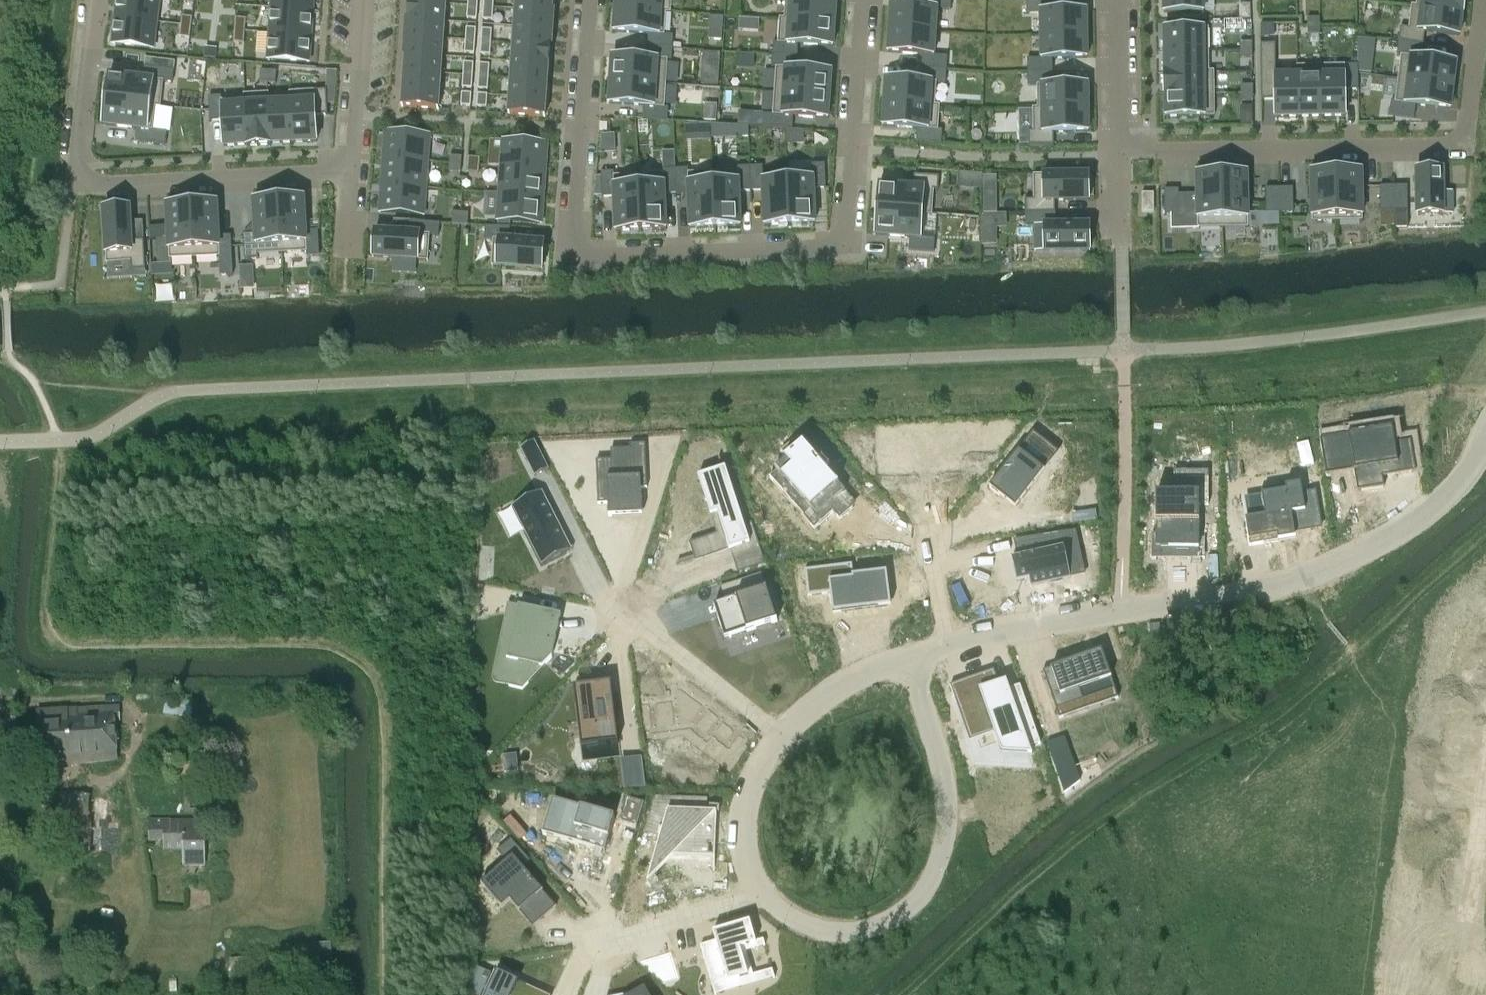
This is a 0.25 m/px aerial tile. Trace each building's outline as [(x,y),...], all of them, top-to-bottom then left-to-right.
[(116,17),(157,22),(160,0),(118,0),(116,17)] [(271,8),(313,11),(314,0),(272,0),(271,8)] [(516,9),(553,12),(553,0),(516,0),(516,9)] [(616,8),(666,12),(666,13),(671,13),(672,0),(616,0),(616,8)] [(784,19),(784,20),(835,24),(836,0),(786,0),(784,19)] [(890,29),(935,33),(937,9),(941,9),(951,10),(951,0),(927,0),(926,8),(891,5),(890,29)] [(1027,12),(1037,12),(1041,12),(1041,35),(1087,35),(1086,11),(1052,11),(1052,0),(1027,0),(1027,12)] [(1164,13),(1203,12),(1203,0),(1164,0),(1164,13)] [(1416,7),(1462,13),(1461,14),(1463,14),(1465,0),(1417,0),(1416,6),(1416,7)] [(409,2),(408,19),(445,22),(446,4),(409,2)] [(1400,27),(1399,41),(1422,44),(1424,31),(1458,36),(1461,14),(1462,13),(1416,7),(1416,6),(1412,5),(1409,28),(1400,27)] [(468,6),(467,19),(477,19),(478,7),(468,6)] [(484,7),(483,20),(493,20),(494,8),(484,7)] [(271,8),(270,33),(311,36),(313,11),(271,8)] [(616,8),(614,32),(649,35),(648,47),(673,49),(674,36),(665,35),(666,13),(666,12),(616,8)] [(516,9),(514,27),(551,29),(553,12),(516,9)] [(182,16),(181,27),(192,28),(193,18),(182,16)] [(716,16),(715,25),(723,26),(724,17),(716,16)] [(116,17),(113,43),(154,48),(157,22),(116,17)] [(236,18),(235,30),(245,31),(246,19),(236,18)] [(1320,18),(1308,18),(1308,26),(1320,26),(1320,18)] [(408,19),(407,36),(444,39),(445,22),(408,19)] [(774,43),(773,55),(798,57),(798,45),(833,47),(835,24),(784,20),(784,19),(780,19),(778,43),(774,43)] [(1274,25),(1261,25),(1261,36),(1274,36),(1274,25)] [(1320,26),(1308,26),(1308,34),(1320,34),(1320,26)] [(181,27),(180,37),(190,38),(192,28),(181,27)] [(514,27),(513,44),(550,46),(551,29),(514,27)] [(466,28),(465,41),(475,41),(476,29),(466,28)] [(1208,28),(1165,29),(1165,51),(1209,51),(1208,28)] [(482,29),(481,42),(491,42),(492,30),(482,29)] [(890,29),(888,53),(923,55),(922,69),(946,71),(947,57),(938,56),(933,56),(935,33),(890,29)] [(235,30),(234,43),(244,44),(245,31),(235,30)] [(270,33),(268,59),(309,62),(311,36),(270,33)] [(1037,59),(1028,59),(1028,73),(1053,72),(1053,59),(1087,58),(1087,35),(1041,35),(1042,59),(1037,59)] [(407,36),(406,54),(443,56),(444,39),(407,36)] [(465,41),(465,53),(475,54),(475,41),(465,41)] [(1399,41),(1397,55),(1401,56),(1398,79),(1453,86),(1456,62),(1420,57),(1422,44),(1399,41)] [(481,42),(481,54),(490,55),(491,42),(481,42)] [(1252,42),(1240,42),(1240,50),(1252,50),(1252,42)] [(513,44),(512,61),(549,64),(550,46),(513,44)] [(1275,44),(1260,44),(1261,100),(1275,100),(1275,117),(1299,117),(1298,71),(1297,71),(1276,71),(1275,44)] [(613,57),(611,80),(666,84),(668,61),(672,61),(673,49),(648,47),(647,59),(613,57)] [(1252,50),(1240,50),(1240,58),(1252,58),(1252,50)] [(1209,51),(1165,51),(1165,72),(1165,73),(1209,72),(1209,71),(1209,51)] [(703,52),(701,86),(719,87),(721,53),(703,52)] [(406,54),(404,71),(441,74),(443,56),(406,54)] [(773,55),(772,68),(776,68),(774,92),(830,96),(831,72),(797,69),(798,57),(773,55)] [(109,75),(106,100),(156,106),(156,107),(161,108),(164,82),(173,83),(175,71),(168,70),(168,62),(146,59),(145,67),(143,79),(109,75)] [(512,61),(511,79),(548,81),(549,64),(512,61)] [(464,63),(463,75),(473,76),(474,63),(464,63)] [(480,64),(479,76),(489,77),(490,64),(480,64)] [(1358,65),(1321,66),(1322,117),(1345,116),(1345,90),(1358,90),(1358,65)] [(1297,66),(1297,71),(1298,71),(1299,117),(1322,117),(1321,66),(1297,66)] [(886,79),(884,103),(935,106),(935,105),(936,85),(937,83),(946,84),(946,71),(922,69),(921,82),(886,79)] [(261,70),(260,82),(268,83),(269,71),(261,70)] [(269,71),(268,83),(276,83),(277,71),(269,71)] [(328,71),(327,82),(337,83),(337,71),(328,71)] [(404,71),(403,89),(440,92),(441,74),(404,71)] [(1165,72),(1164,72),(1164,95),(1165,95),(1165,94),(1214,94),(1214,71),(1209,71),(1209,72),(1165,73),(1165,72)] [(1053,72),(1028,73),(1028,86),(1037,86),(1037,108),(1037,109),(1088,109),(1088,85),(1053,85),(1053,72)] [(463,75),(462,88),(472,88),(473,76),(463,75)] [(479,76),(478,89),(488,90),(489,77),(479,76)] [(511,79),(510,97),(547,99),(548,81),(511,79)] [(1391,102),(1389,115),(1414,118),(1416,105),(1450,110),(1453,86),(1398,79),(1395,102),(1391,102)] [(611,80),(609,104),(644,107),(643,119),(668,121),(669,108),(664,108),(666,84),(611,80)] [(1253,85),(1241,85),(1241,93),(1253,93),(1253,85)] [(403,89),(402,107),(439,110),(440,92),(403,89)] [(326,90),(290,92),(290,102),(291,102),(293,143),(317,142),(316,116),(328,115),(328,105),(327,90),(326,90)] [(764,114),(763,127),(793,129),(793,117),(828,119),(830,96),(774,92),(773,115),(764,114)] [(269,93),(242,95),(243,99),(245,99),(248,146),(247,146),(247,147),(272,146),(272,144),(271,145),(268,103),(270,103),(269,93)] [(462,93),(461,106),(471,106),(472,93),(462,93)] [(1253,93),(1241,93),(1241,101),(1253,101),(1253,93)] [(478,94),(477,107),(487,108),(488,95),(478,94)] [(1214,94),(1165,94),(1165,95),(1166,117),(1214,116),(1214,94)] [(222,96),(209,97),(210,122),(223,121),(224,147),(247,146),(248,146),(245,99),(243,99),(222,101),(222,96)] [(510,97),(508,114),(545,117),(547,99),(510,97)] [(106,100),(103,125),(137,129),(136,141),(166,145),(167,132),(153,131),(156,107),(156,106),(106,100)] [(270,103),(268,103),(271,145),(272,144),(293,143),(291,102),(290,102),(270,103)] [(884,103),(883,126),(917,129),(916,142),(941,144),(942,130),(938,130),(939,115),(940,106),(935,105),(935,106),(884,103)] [(1033,109),(1019,110),(1020,146),(1029,146),(1029,147),(1054,146),(1054,133),(1088,132),(1088,109),(1037,109),(1037,108),(1033,108),(1033,109)] [(711,124),(702,124),(703,140),(711,140),(711,124)] [(749,127),(739,126),(740,138),(749,137),(749,127)] [(386,132),(384,159),(428,162),(429,135),(386,132)] [(501,167),(545,170),(547,143),(503,140),(503,141),(501,167)] [(450,156),(449,164),(462,165),(462,157),(450,156)] [(468,157),(468,165),(480,166),(480,158),(468,157)] [(384,159),(382,186),(426,189),(428,162),(384,159)] [(449,164),(449,172),(461,173),(462,165),(449,164)] [(813,173),(787,174),(787,179),(788,179),(790,225),(815,224),(814,189),(826,189),(825,164),(812,164),(813,173)] [(468,165),(467,173),(479,174),(480,166),(468,165)] [(763,166),(750,167),(751,192),(763,191),(765,226),(790,225),(788,179),(787,179),(763,180),(763,166)] [(501,167),(499,194),(543,197),(545,170),(501,167)] [(738,171),(713,172),(715,228),(740,227),(739,192),(751,192),(750,167),(738,167),(738,171)] [(688,169),(676,170),(677,194),(689,194),(690,229),(715,228),(713,172),(689,173),(688,169)] [(1443,169),(1416,169),(1417,215),(1453,215),(1453,192),(1443,192),(1443,173),(1443,169)] [(663,174),(639,175),(641,230),(666,229),(665,195),(677,194),(676,170),(663,170),(663,174)] [(1361,170),(1336,171),(1337,221),(1362,221),(1361,170)] [(1336,171),(1311,171),(1312,222),(1337,221),(1336,171)] [(614,172),(601,173),(602,197),(615,197),(616,232),(641,230),(639,175),(614,176),(614,172)] [(1247,172),(1222,173),(1223,228),(1248,227),(1247,172)] [(1179,214),(1178,214),(1178,218),(1198,218),(1198,228),(1223,228),(1222,173),(1197,173),(1197,194),(1179,195),(1179,214)] [(1034,200),(1025,200),(1026,213),(1055,213),(1055,201),(1088,201),(1089,174),(1034,175),(1034,200)] [(879,185),(877,210),(923,213),(923,214),(932,215),(934,191),(938,191),(939,177),(914,175),(913,188),(879,185)] [(382,186),(380,213),(424,216),(426,189),(382,186)] [(1394,186),(1380,186),(1381,211),(1394,211),(1394,186)] [(1407,186),(1394,186),(1394,211),(1408,211),(1407,186)] [(1279,188),(1266,188),(1266,213),(1280,213),(1279,188)] [(1293,188),(1279,188),(1280,213),(1293,213),(1293,188)] [(1179,189),(1165,190),(1165,215),(1178,214),(1179,214),(1179,195),(1179,189)] [(1154,193),(1142,193),(1142,212),(1154,212),(1154,193)] [(499,194),(498,221),(542,224),(543,197),(499,194)] [(304,197),(279,198),(282,254),(307,252),(307,257),(320,256),(318,231),(306,232),(304,197)] [(256,234),(244,235),(245,260),(259,259),(259,255),(265,254),(282,254),(279,198),(254,200),(256,234)] [(984,200),(984,213),(996,213),(996,200),(984,200)] [(217,202),(192,203),(195,258),(220,257),(221,276),(233,275),(231,236),(219,236),(217,202)] [(169,239),(157,240),(158,265),(170,264),(170,260),(195,258),(192,203),(167,204),(169,239)] [(130,206),(104,208),(107,263),(131,262),(132,271),(146,270),(144,241),(132,241),(130,206)] [(877,210),(875,235),(910,238),(909,250),(934,252),(935,239),(921,238),(923,214),(923,213),(877,210)] [(453,212),(452,224),(460,224),(461,212),(453,212)] [(461,212),(460,224),(468,225),(469,213),(461,212)] [(1055,213),(1026,213),(1026,226),(1034,226),(1035,252),(1090,251),(1090,225),(1055,225),(1055,213)] [(375,231),(373,257),(393,259),(417,260),(428,261),(430,235),(439,236),(440,223),(410,221),(409,233),(393,232),(375,231)] [(486,227),(485,240),(494,241),(492,266),(543,269),(544,243),(510,240),(511,228),(486,227)] [(982,237),(982,246),(997,246),(997,237),(982,237)] [(253,267),(241,268),(241,277),(254,276),(253,267)] [(1390,428),(1347,435),(1357,491),(1361,490),(1383,486),(1382,476),(1415,470),(1409,441),(1392,444),(1390,428)] [(1034,433),(989,489),(999,497),(1015,509),(1059,453),(1056,450),(1034,433)] [(777,471),(770,478),(815,529),(834,513),(840,520),(853,508),(842,495),(846,492),(797,437),(780,452),(786,459),(775,469),(777,471)] [(535,441),(520,448),(535,476),(549,469),(535,441)] [(612,478),(597,478),(598,504),(608,504),(609,516),(612,516),(643,515),(642,502),(642,489),(647,488),(645,444),(630,445),(630,449),(611,450),(611,460),(612,478)] [(691,542),(689,543),(694,558),(729,547),(731,551),(758,542),(758,540),(755,541),(752,533),(755,532),(752,523),(744,526),(738,505),(726,468),(698,477),(706,500),(706,502),(709,501),(717,499),(721,510),(712,513),(718,531),(719,534),(719,536),(692,545),(691,542)] [(1152,534),(1152,559),(1157,559),(1157,558),(1194,558),(1194,549),(1199,549),(1199,526),(1199,505),(1208,505),(1208,479),(1179,479),(1179,494),(1174,494),(1156,494),(1156,526),(1156,534),(1152,534)] [(1248,519),(1246,520),(1250,545),(1279,541),(1296,538),(1295,534),(1292,514),(1319,509),(1316,491),(1302,493),(1301,484),(1287,487),(1261,491),(1262,495),(1265,516),(1248,519)] [(522,502),(512,507),(518,518),(542,566),(567,553),(573,550),(566,536),(543,491),(522,502)] [(1018,557),(1012,558),(1017,582),(1029,579),(1031,586),(1070,578),(1068,569),(1084,566),(1076,531),(1038,537),(1041,553),(1018,557)] [(852,564),(805,570),(808,596),(831,594),(833,613),(887,606),(891,606),(891,603),(887,574),(870,576),(870,574),(853,576),(852,564)] [(726,602),(714,606),(725,640),(778,623),(762,574),(721,587),(726,602)] [(502,632),(502,635),(513,638),(504,683),(510,684),(509,687),(523,690),(552,659),(552,657),(553,656),(554,651),(561,615),(538,610),(508,604),(507,608),(508,608),(503,632),(502,632)] [(1047,669),(1043,671),(1059,719),(1087,710),(1080,690),(1108,680),(1115,700),(1118,699),(1102,650),(1063,664),(1051,668),(1053,673),(1049,675),(1047,669)] [(952,685),(950,685),(954,696),(955,695),(958,705),(964,703),(966,709),(967,709),(973,726),(992,720),(996,733),(994,733),(997,742),(1000,751),(1002,753),(1004,753),(1032,755),(1030,748),(1041,744),(1027,706),(1016,709),(1015,710),(1008,690),(1006,685),(1007,684),(1006,681),(1003,682),(1003,684),(999,685),(991,688),(986,675),(953,686),(952,685)] [(668,694),(643,697),(646,720),(647,720),(648,730),(697,724),(715,738),(728,722),(678,684),(679,682),(675,680),(660,681),(661,685),(667,684),(668,694)] [(603,683),(574,687),(576,703),(581,748),(587,747),(618,743),(614,709),(618,709),(616,695),(613,695),(611,682),(605,683),(605,681),(603,681),(603,683)] [(39,712),(43,767),(118,762),(115,707),(39,712)] [(629,774),(622,775),(624,789),(645,787),(641,758),(627,760),(629,774)] [(65,794),(64,820),(64,852),(93,853),(94,820),(89,820),(90,795),(65,794)] [(627,797),(620,822),(637,827),(644,802),(627,797)] [(668,818),(650,879),(673,856),(684,856),(689,840),(716,841),(717,813),(707,812),(708,799),(656,797),(650,817),(668,818)] [(553,800),(543,835),(605,853),(615,819),(553,800)] [(150,819),(150,839),(164,839),(164,849),(183,850),(183,865),(206,865),(206,820),(150,819)] [(506,862),(481,884),(502,908),(510,901),(528,921),(535,916),(539,920),(554,907),(555,908),(557,906),(523,867),(530,860),(511,839),(497,851),(506,862)] [(700,946),(715,994),(716,994),(714,988),(749,977),(740,949),(756,944),(756,942),(750,921),(713,932),(716,941),(717,947),(703,951),(702,946),(700,946)] [(492,974),(476,967),(464,992),(472,994),(482,994),(492,974)] [(487,994),(550,994),(498,971),(487,994)]
